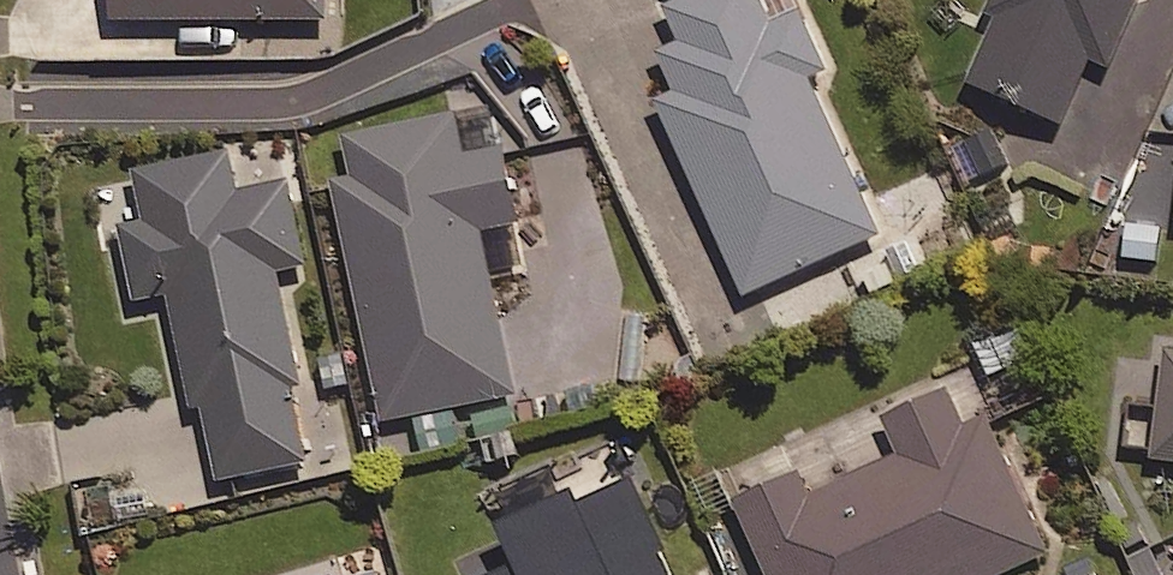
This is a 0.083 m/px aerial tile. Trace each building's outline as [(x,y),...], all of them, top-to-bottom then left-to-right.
[(122,26),(333,25),(333,0),(121,0),(122,26)] [(799,0),(693,0),(669,11),(685,47),(665,56),(682,93),(660,102),(749,301),(884,241),(814,83),(833,75),(799,0)] [(969,86),(1068,130),(1097,64),(1115,72),(1147,0),(1008,0),(969,86)] [(361,185),(339,190),(391,426),(419,419),(427,457),(467,448),(459,413),(520,399),(484,236),(527,226),(511,153),(469,162),(460,118),(351,142),(361,185)] [(241,197),(236,159),(143,172),(150,225),(129,227),(140,305),(180,299),(196,412),(213,410),(223,483),(310,471),(282,275),(307,272),(295,189),(241,197)] [(1035,359),(1020,329),(979,350),(994,380),(1035,359)] [(1172,355),(1161,465),(1172,466),(1172,355)] [(993,387),(1005,420),(1057,401),(1045,368),(993,387)] [(953,395),(888,425),(904,459),(814,501),(804,480),(739,510),(769,574),(1017,574),(1052,559),(989,424),(970,433),(953,395)] [(642,489),(588,509),(586,502),(508,532),(524,574),(676,574),(642,489)] [(1067,574),(1106,574),(1101,560),(1066,572),(1067,574)]
